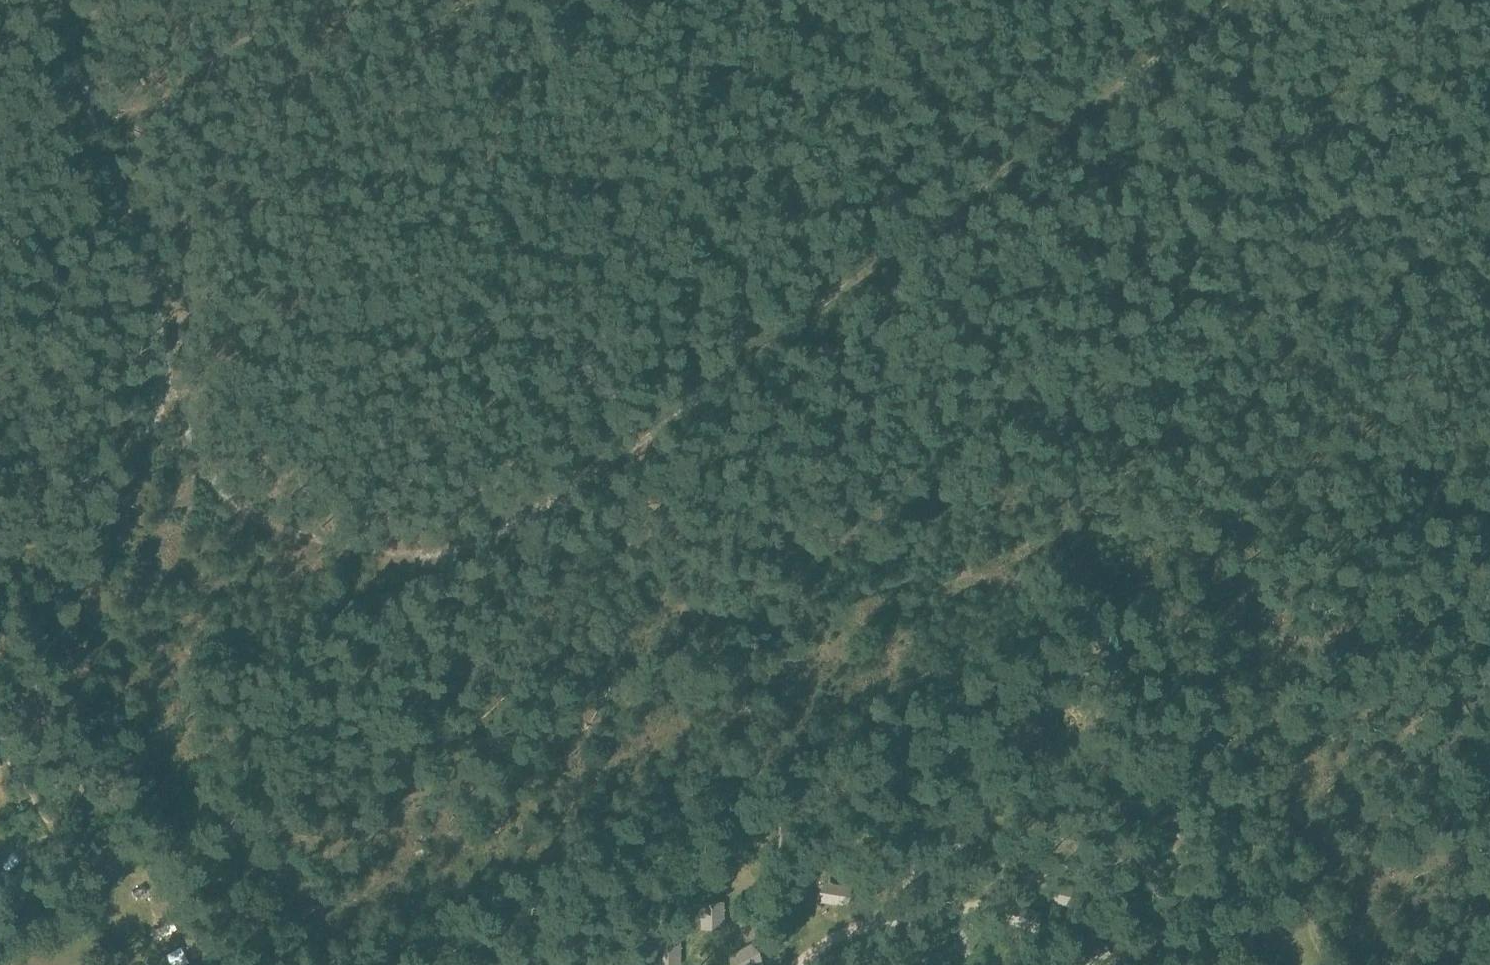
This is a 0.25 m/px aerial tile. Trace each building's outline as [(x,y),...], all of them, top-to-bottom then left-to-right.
[(178,954),(195,944),(184,926),(168,935),(178,954)]
